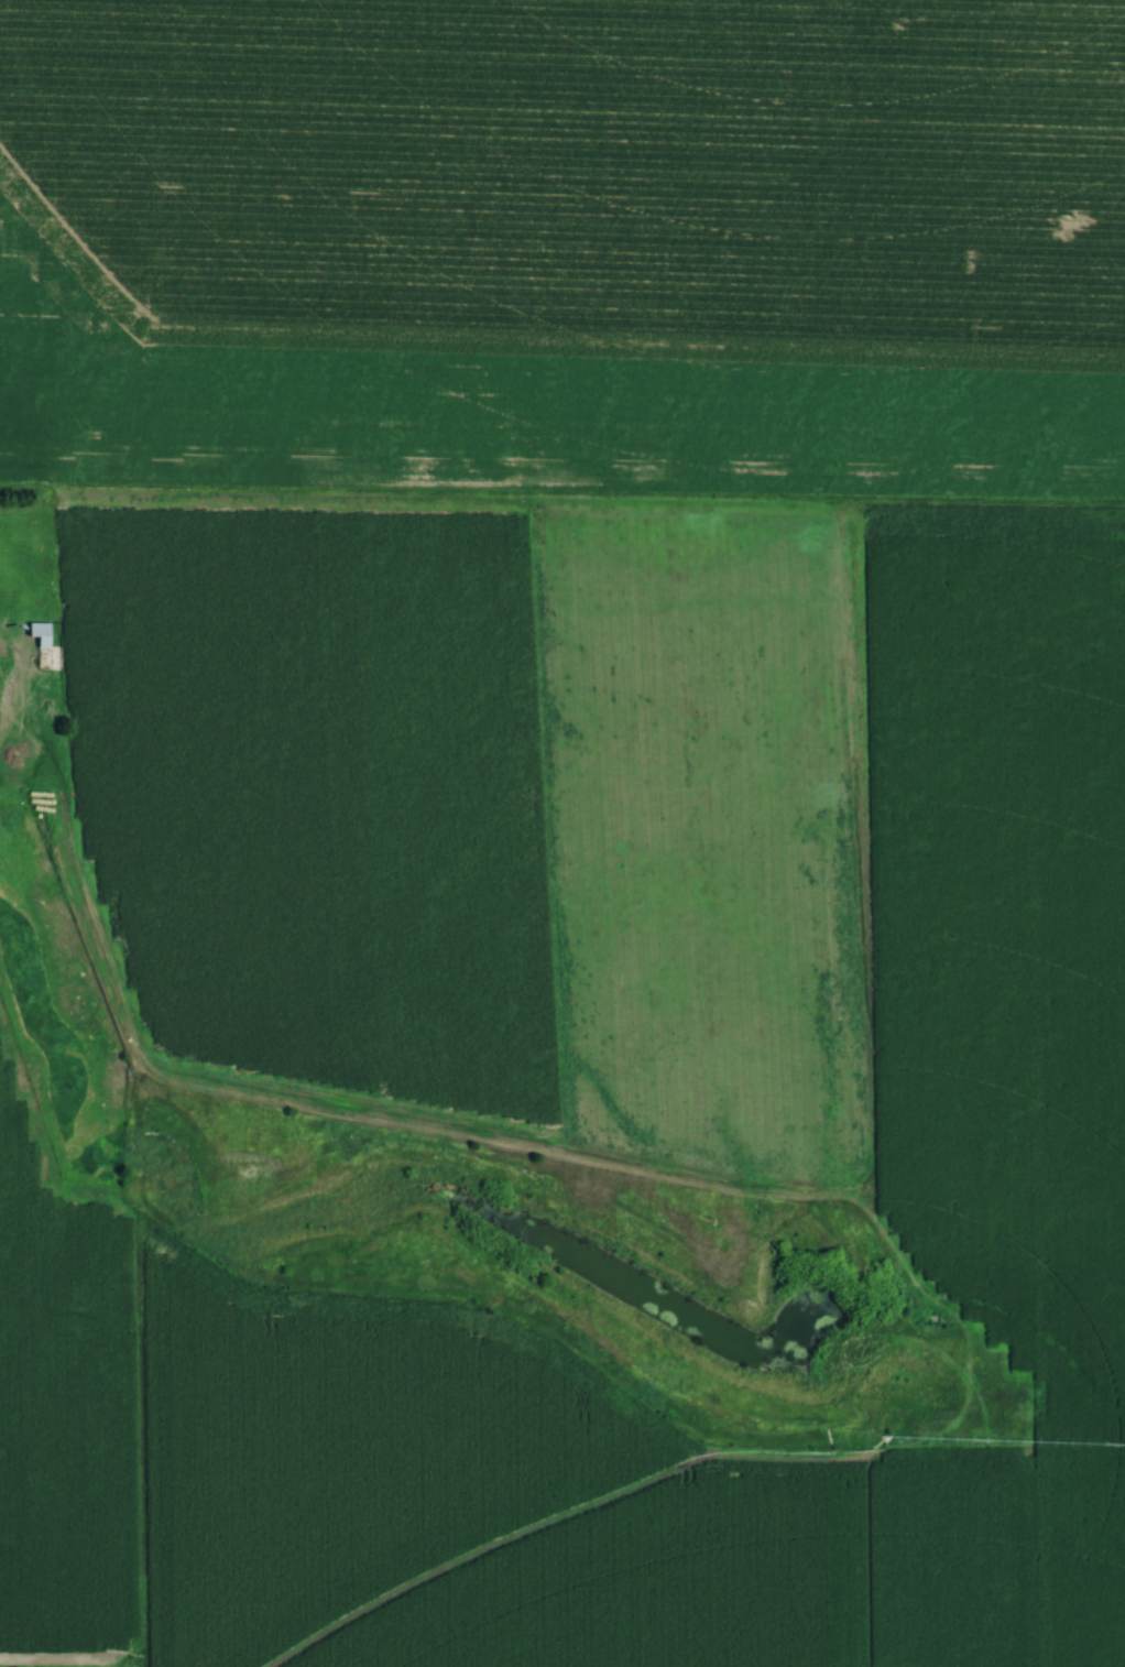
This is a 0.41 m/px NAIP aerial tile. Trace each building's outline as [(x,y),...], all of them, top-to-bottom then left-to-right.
[(27,639),(37,639),(37,650),(48,650),(48,625),(27,625),(27,639)]
